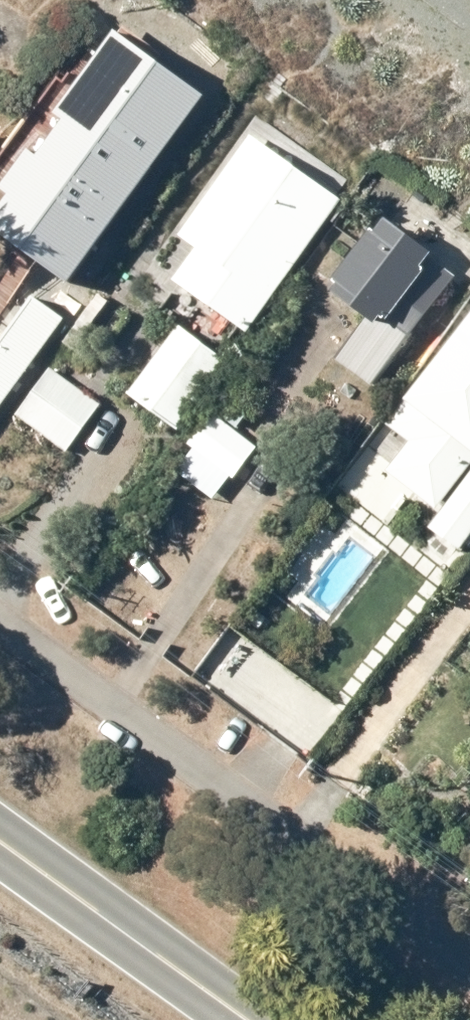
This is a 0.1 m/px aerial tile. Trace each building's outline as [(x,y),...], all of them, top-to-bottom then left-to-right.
[(217,94),(130,31),(42,150),(129,213),(217,94)] [(339,202),(269,154),(245,189),(224,175),(201,209),(222,224),(206,247),(275,295),(339,202)] [(466,273),(384,216),(326,298),(362,324),(336,361),(381,393),(466,273)] [(98,260),(48,223),(17,264),(68,301),(98,260)] [(379,432),(400,449),(395,478),(430,507),(469,458),(469,321),(379,432)] [(233,364),(183,331),(135,403),(185,437),(233,364)] [(37,360),(0,417),(0,423),(64,464),(104,403),(37,360)] [(264,443),(220,416),(199,449),(243,477),(264,443)] [(434,531),(467,557),(469,553),(469,484),(434,531)]
